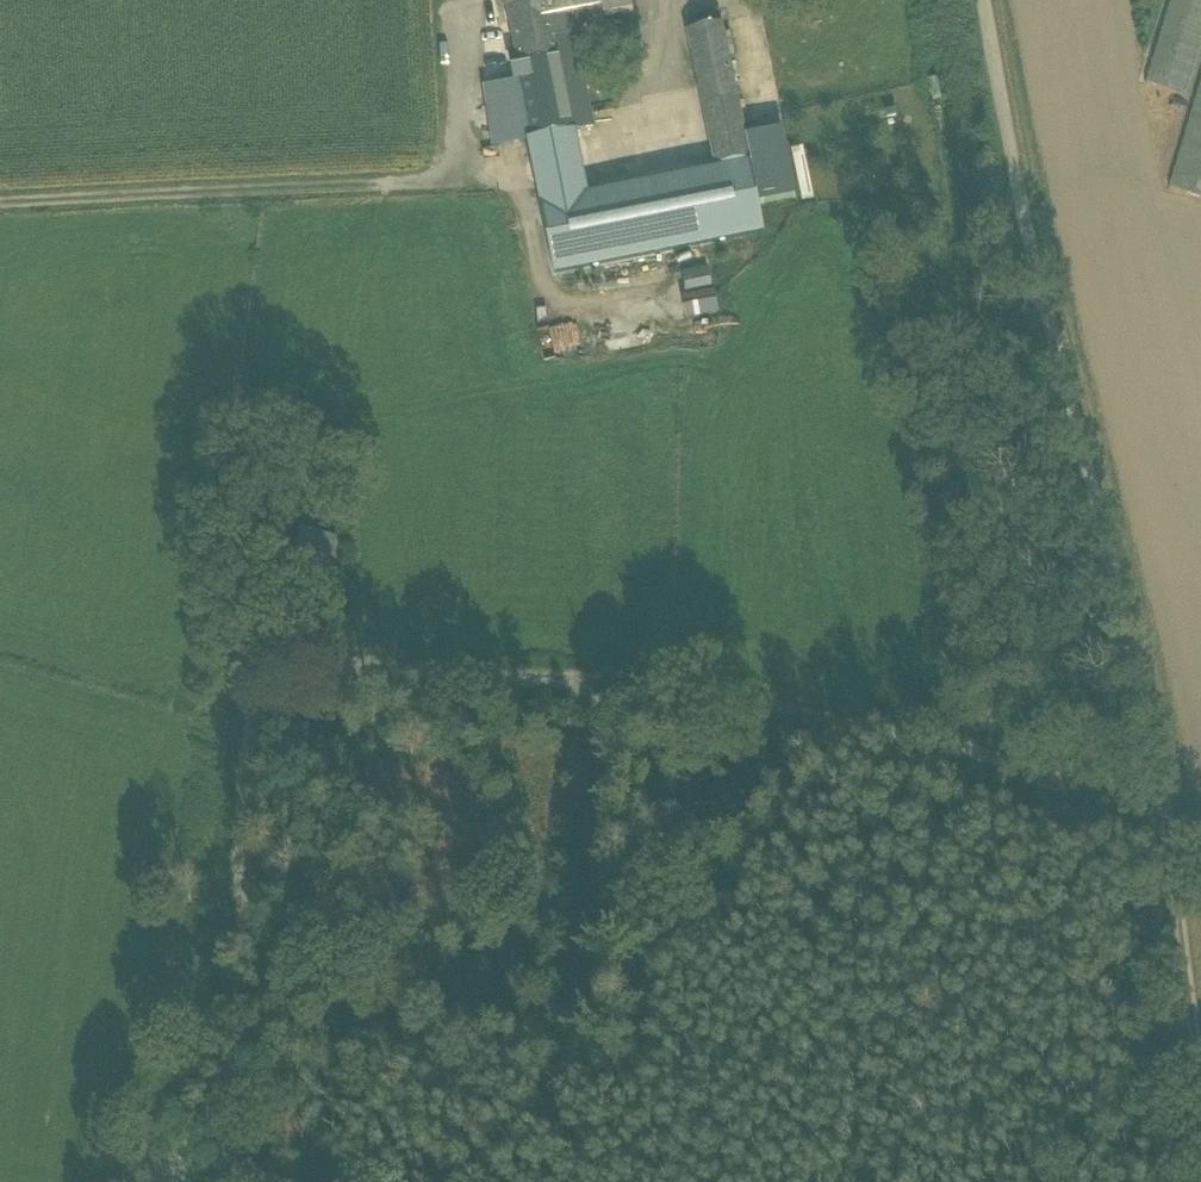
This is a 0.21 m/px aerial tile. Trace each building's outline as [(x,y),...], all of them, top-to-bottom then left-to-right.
[(548,0),(506,0),(522,82),(533,139),(572,132),(594,127),(571,15),(551,19),(548,0)] [(551,19),(571,15),(603,9),(604,17),(634,11),(632,0),(548,0),(551,19)] [(1145,83),(1188,96),(1200,54),(1200,0),(1171,0),(1145,83)] [(687,19),(690,31),(722,24),(720,12),(687,19)] [(751,161),(722,24),(690,31),(718,168),(751,161)] [(1169,188),(1200,198),(1200,81),(1169,188)] [(533,139),(522,82),(484,88),(493,146),(533,139)] [(572,132),(533,139),(545,200),(553,247),(704,219),(761,208),(751,161),(718,168),(583,193),(572,132)] [(704,219),(553,247),(558,271),(709,243),(704,219)] [(687,270),(691,290),(716,284),(712,264),(687,270)] [(689,306),(722,300),(719,286),(687,292),(689,306)] [(691,317),(725,315),(724,303),(690,306),(691,317)] [(337,539),(303,529),(289,574),(286,573),(280,593),(318,604),(322,589),(329,591),(334,573),(328,571),(337,539)]
